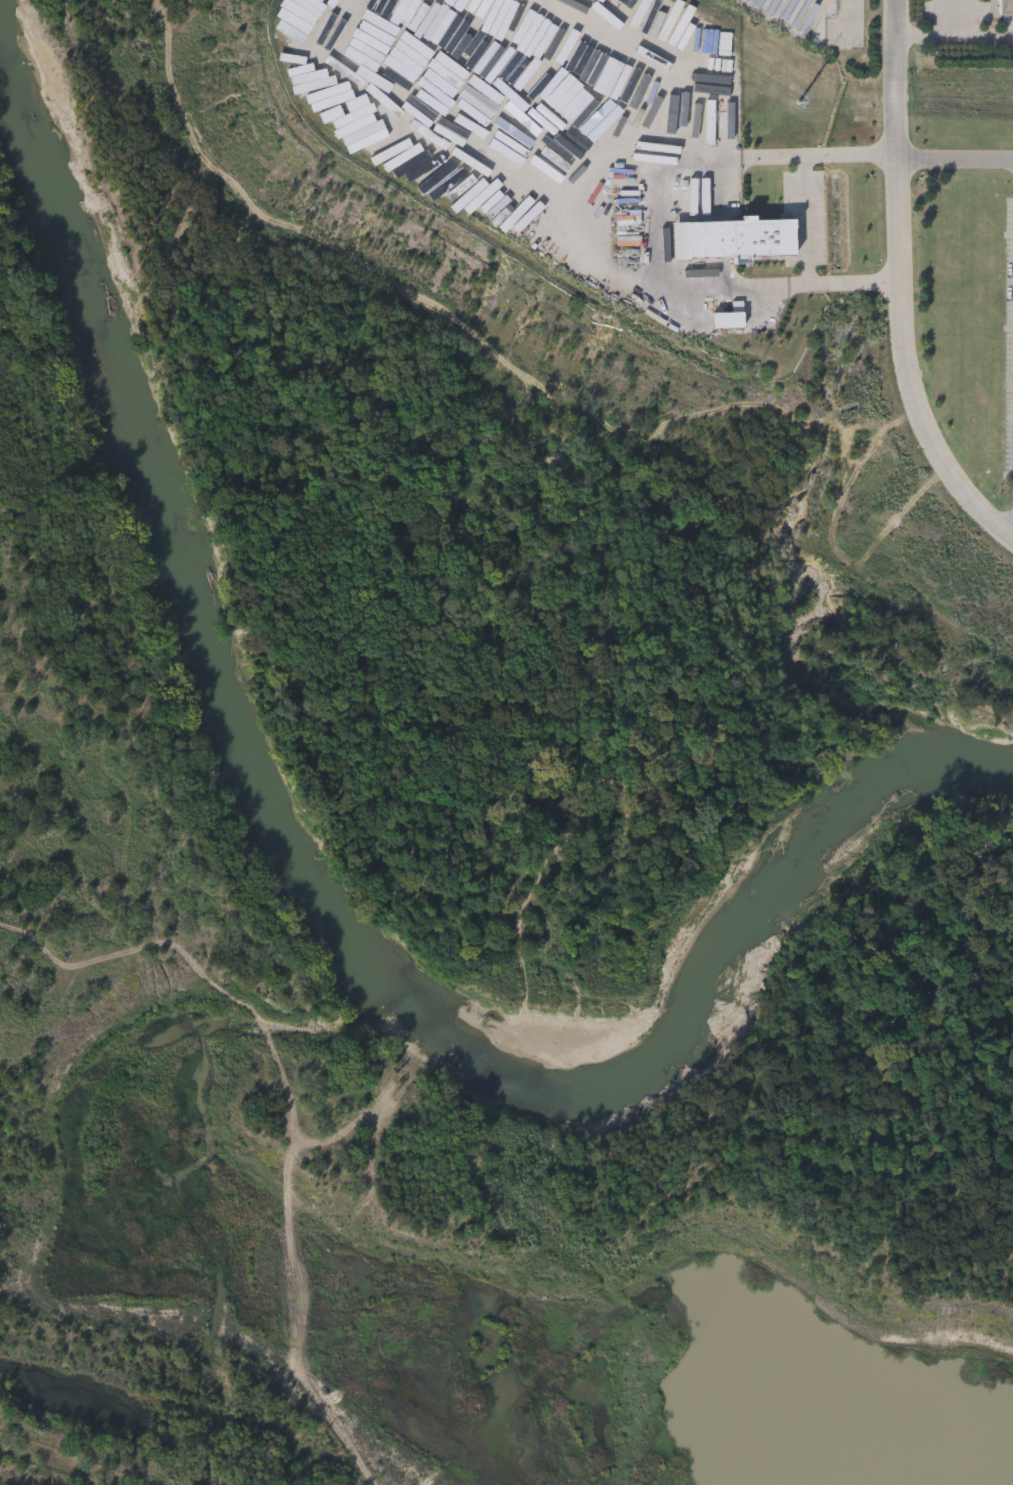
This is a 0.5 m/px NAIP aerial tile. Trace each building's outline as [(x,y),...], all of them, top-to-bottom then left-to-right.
[(998,17),(998,0),(1012,0),(1012,17),(998,17)] [(804,256),(679,260),(678,223),(803,219),(804,256)] [(750,328),(719,329),(719,314),(750,313),(750,328)]
